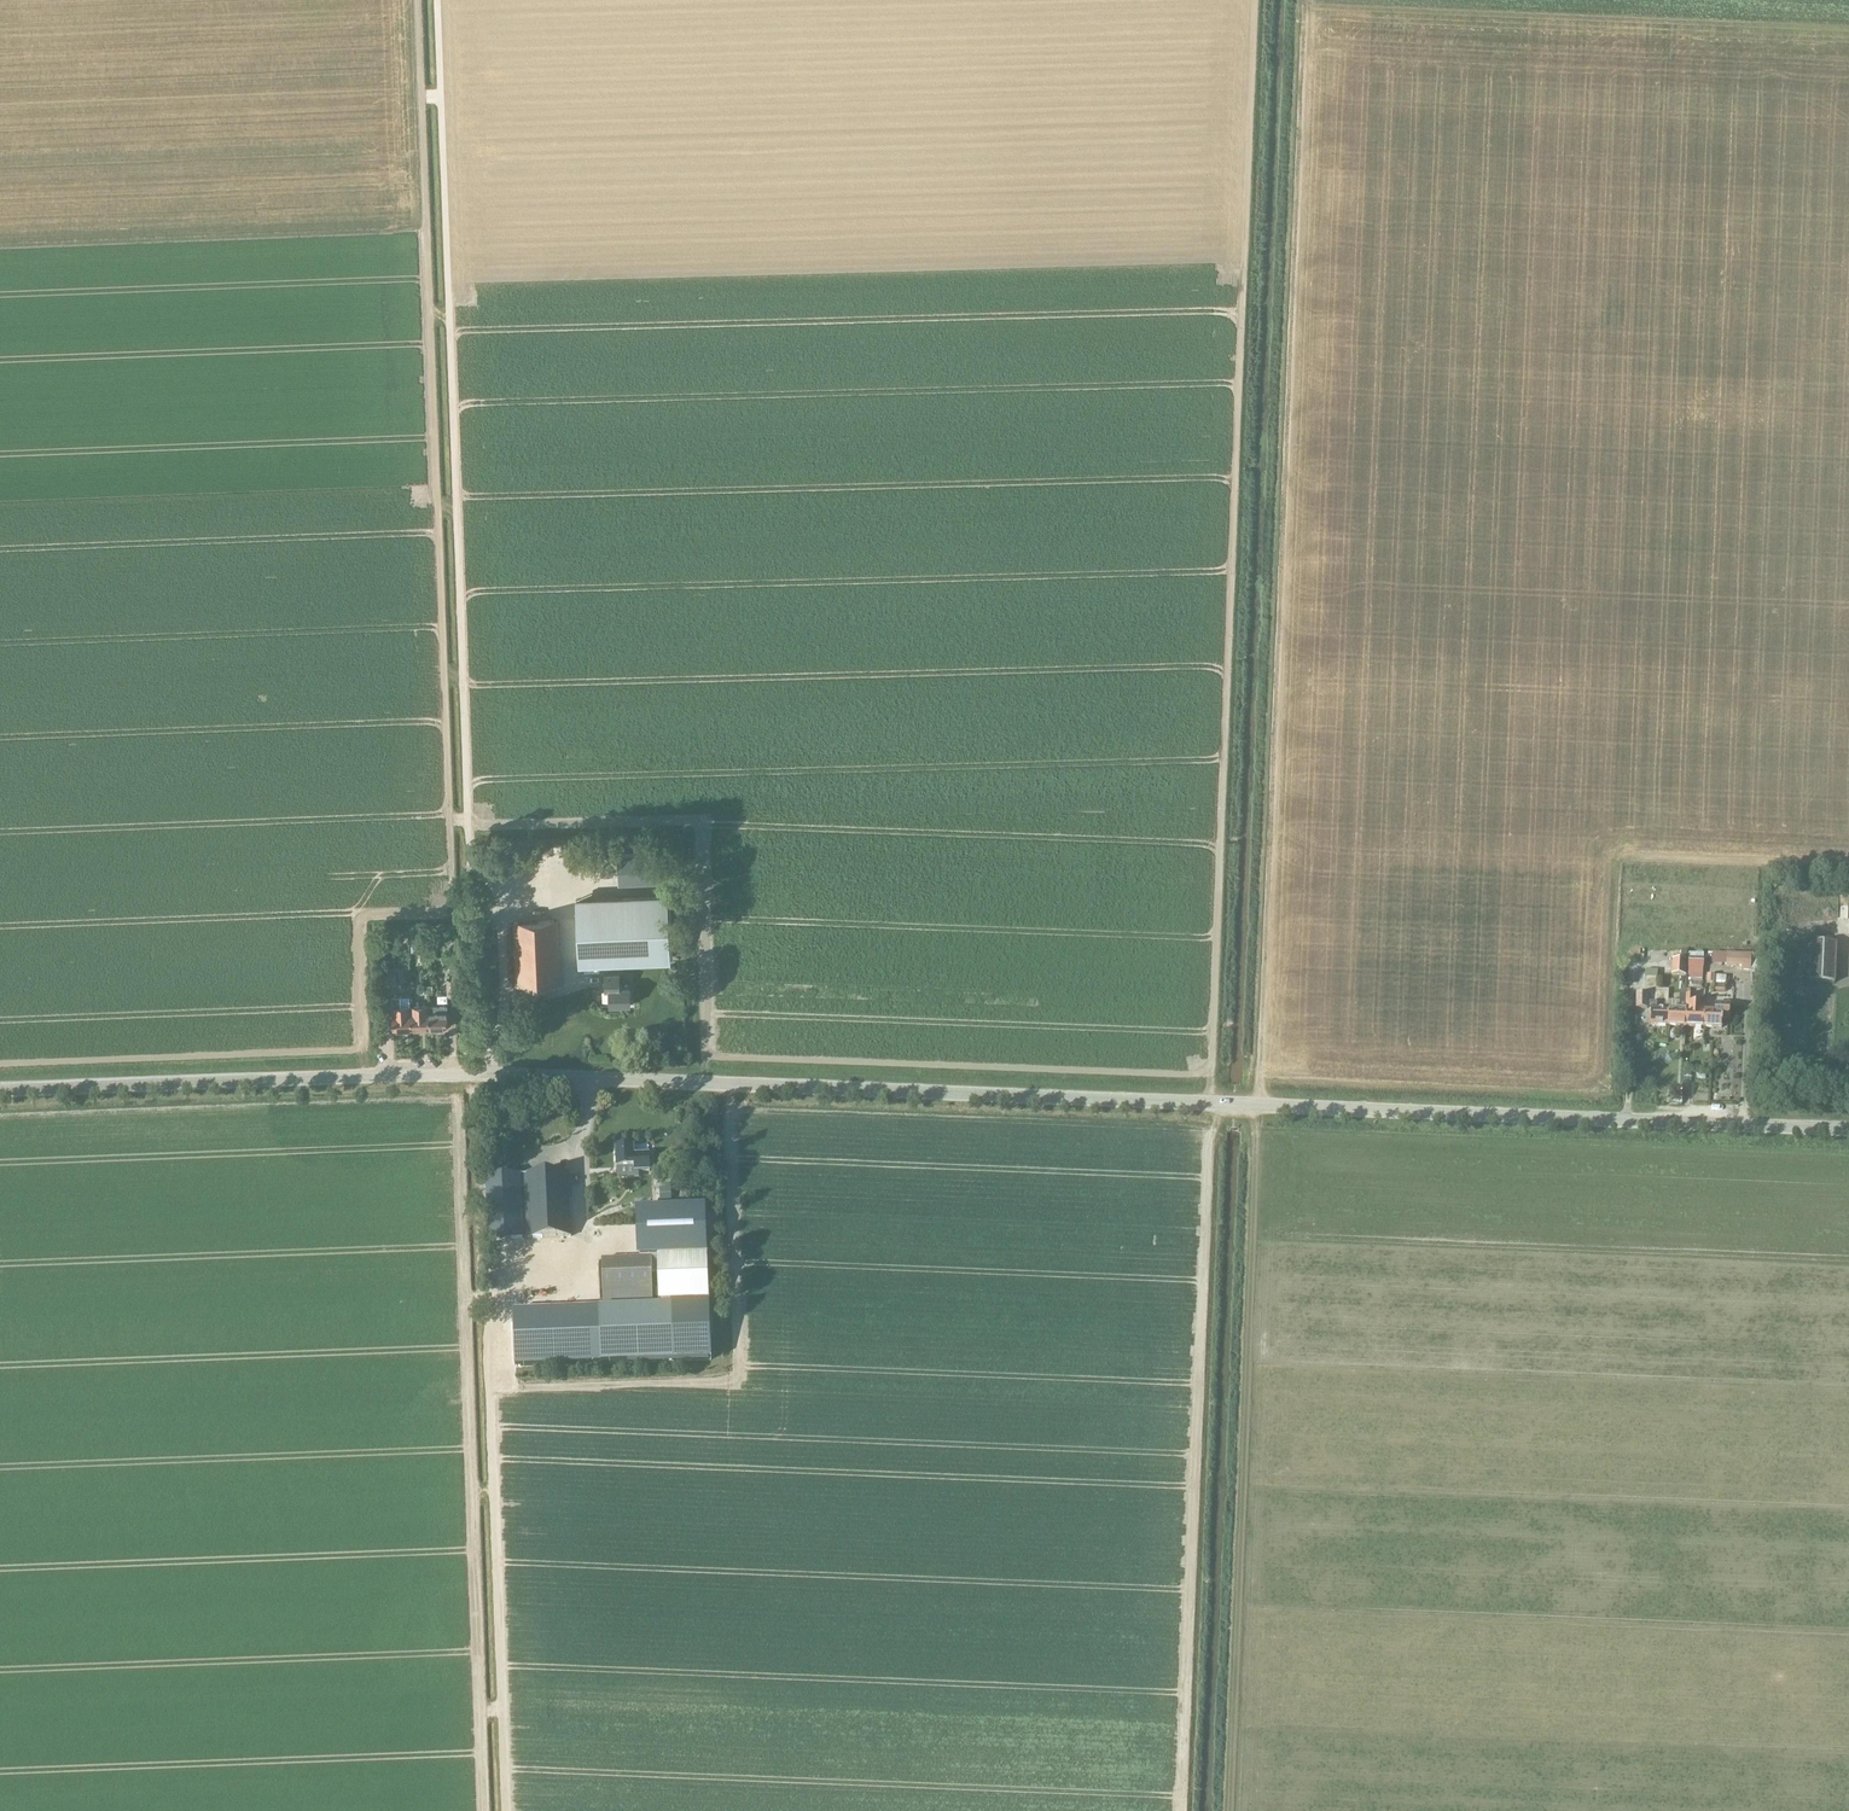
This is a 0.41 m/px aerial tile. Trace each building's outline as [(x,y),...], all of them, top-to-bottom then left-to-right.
[(618,884),(667,882),(665,851),(617,853),(618,884)] [(667,896),(575,900),(578,962),(670,958),(667,896)] [(516,985),(560,983),(557,919),(513,921),(516,985)] [(409,944),(425,944),(425,934),(409,935),(409,944)] [(1811,942),(1809,981),(1834,982),(1836,944),(1811,942)] [(1723,964),(1725,951),(1713,949),(1711,962),(1723,964)] [(1689,952),(1687,978),(1703,979),(1704,953),(1689,952)] [(1751,955),(1727,954),(1726,965),(1741,966),(1741,969),(1750,970),(1751,955)] [(1672,959),(1671,974),(1685,975),(1686,960),(1672,959)] [(1657,979),(1657,969),(1644,969),(1644,979),(1657,979)] [(629,986),(619,987),(619,973),(604,974),(605,988),(608,988),(609,1005),(630,1004),(629,986)] [(1726,976),(1707,975),(1706,983),(1725,984),(1726,976)] [(386,986),(396,985),(396,976),(385,977),(386,986)] [(455,977),(446,978),(447,995),(456,994),(455,977)] [(1637,993),(1636,1007),(1647,1008),(1648,993),(1637,993)] [(1685,1026),(1686,995),(1679,995),(1678,1011),(1668,1010),(1667,1026),(1685,1026)] [(1704,1004),(1697,1004),(1692,1004),(1693,995),(1686,995),(1685,1026),(1703,1027),(1704,1012),(1704,1004)] [(411,1028),(410,1006),(410,996),(391,996),(393,1029),(411,1028)] [(1667,1026),(1668,1010),(1656,1010),(1657,1002),(1650,1001),(1649,1025),(1667,1026)] [(1703,1027),(1722,1028),(1722,1019),(1728,1019),(1729,1004),(1715,1003),(1715,1012),(1704,1012),(1703,1027)] [(411,1028),(429,1027),(428,1005),(410,1006),(411,1028)] [(447,1027),(447,1011),(447,1005),(428,1005),(429,1027),(447,1027)] [(634,1146),(616,1146),(617,1168),(639,1167),(639,1172),(650,1171),(650,1155),(634,1156),(634,1146)] [(486,1176),(489,1240),(523,1238),(521,1188),(525,1188),(528,1238),(572,1236),(568,1172),(527,1174),(486,1176)] [(658,1257),(709,1256),(707,1207),(639,1210),(641,1258),(658,1257)] [(653,1300),(652,1272),(658,1272),(660,1302),(670,1302),(710,1300),(709,1256),(658,1257),(658,1258),(602,1260),(604,1302),(653,1300)] [(528,1289),(544,1287),(543,1278),(527,1281),(528,1289)] [(660,1304),(600,1307),(602,1363),(713,1358),(710,1300),(670,1302),(660,1302),(660,1304)] [(600,1307),(513,1311),(515,1367),(602,1363),(600,1307)]
